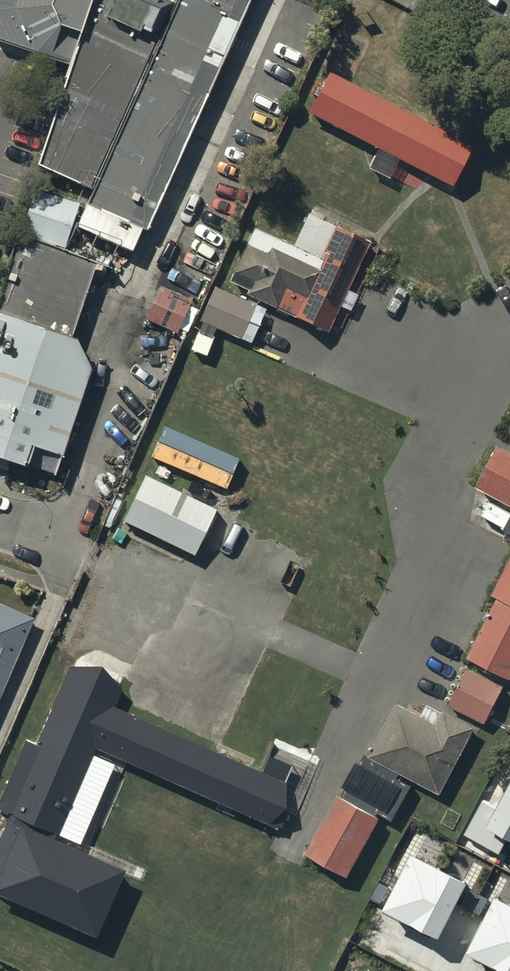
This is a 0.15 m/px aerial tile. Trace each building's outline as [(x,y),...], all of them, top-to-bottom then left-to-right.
[(74,65),(95,0),(0,0),(0,41),(74,65)] [(179,3),(173,0),(95,0),(74,65),(40,166),(94,190),(179,3)] [(179,3),(94,190),(87,204),(148,226),(250,0),(180,0),(179,3)] [(453,186),(474,143),(327,71),(306,113),(453,186)] [(94,190),(40,166),(20,234),(65,251),(87,204),(94,190)] [(331,331),(369,240),(308,214),(294,247),(256,229),(229,286),(331,331)] [(20,234),(0,295),(0,312),(73,338),(84,306),(98,263),(65,251),(20,234)] [(162,286),(146,319),(177,334),(180,328),(188,332),(198,311),(190,307),(193,301),(185,297),(184,299),(172,293),(173,291),(162,286)] [(252,344),(267,309),(218,289),(203,324),(252,344)] [(0,312),(0,453),(57,473),(93,369),(77,339),(73,338),(0,312)] [(499,445),(476,488),(509,506),(509,451),(499,445)] [(195,556),(218,509),(146,476),(124,522),(195,556)] [(492,596),(509,605),(509,561),(492,596)] [(0,601),(0,687),(32,615),(0,601)] [(467,659),(509,680),(509,610),(494,604),(467,659)] [(292,783),(116,705),(124,688),(103,663),(71,665),(37,740),(26,736),(0,795),(0,810),(59,837),(98,751),(272,829),(292,783)] [(507,688),(465,668),(448,707),(490,726),(507,688)] [(437,723),(397,703),(370,758),(442,796),(476,729),(445,712),(437,723)] [(497,808),(486,802),(471,832),(498,847),(507,829),(509,831),(509,784),(497,808)] [(382,818),(340,795),(308,856),(350,879),(382,818)] [(126,869),(9,818),(0,839),(0,894),(96,936),(126,869)] [(472,878),(414,848),(383,909),(440,939),(472,878)] [(498,891),(467,953),(502,970),(509,970),(509,897),(498,891)]
